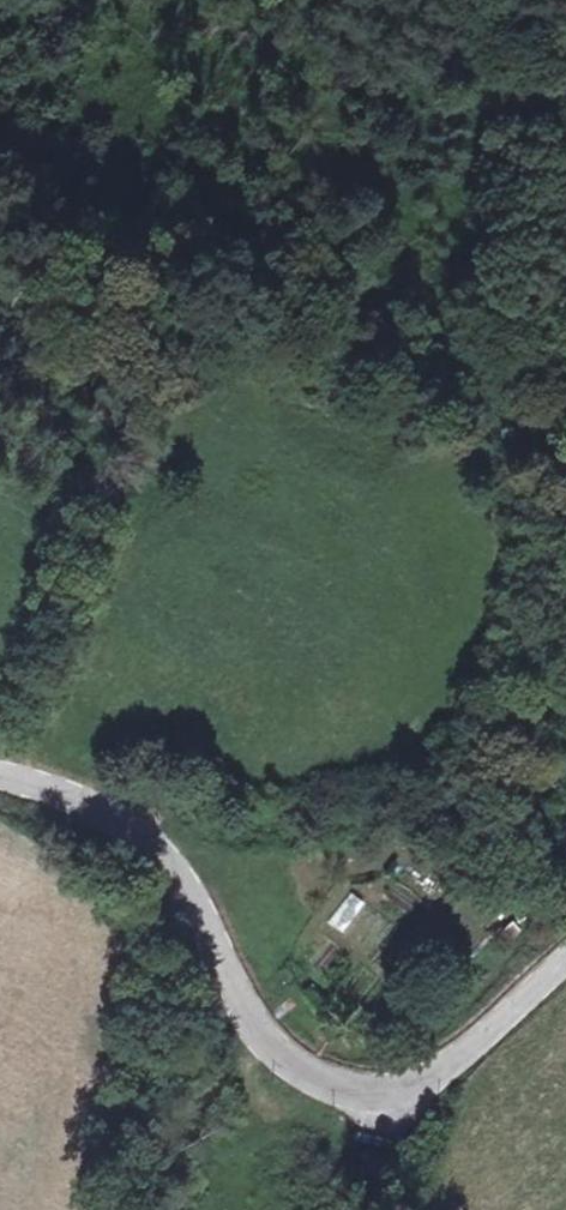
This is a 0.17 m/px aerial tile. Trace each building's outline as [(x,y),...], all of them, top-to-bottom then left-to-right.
[(340,932),(363,902),(349,891),(326,922),(340,932)]
